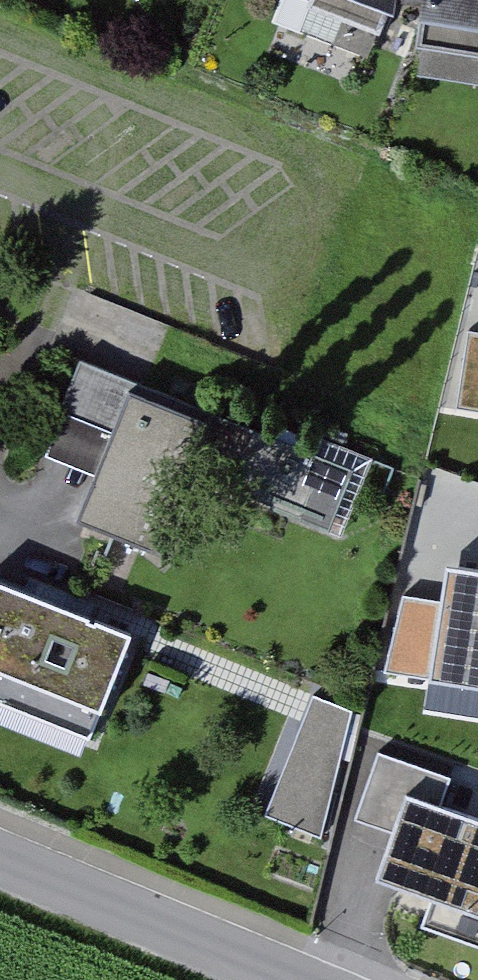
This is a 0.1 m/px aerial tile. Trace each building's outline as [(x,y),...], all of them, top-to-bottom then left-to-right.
[(381,14),(386,0),(342,0),(381,14)] [(407,76),(477,86),(477,0),(417,0),(407,76)] [(474,290),(456,412),(477,415),(477,291),(474,290)] [(221,409),(94,358),(55,456),(83,468),(109,478),(92,521),(165,550),(221,409)] [(325,521),(366,458),(304,418),(263,481),(325,521)] [(395,681),(477,690),(477,551),(449,548),(445,580),(407,576),(395,681)] [(0,581),(0,693),(102,735),(141,638),(0,581)] [(307,688),(275,815),(324,827),(356,701),(307,688)] [(388,794),(350,907),(477,950),(477,824),(388,794)]
